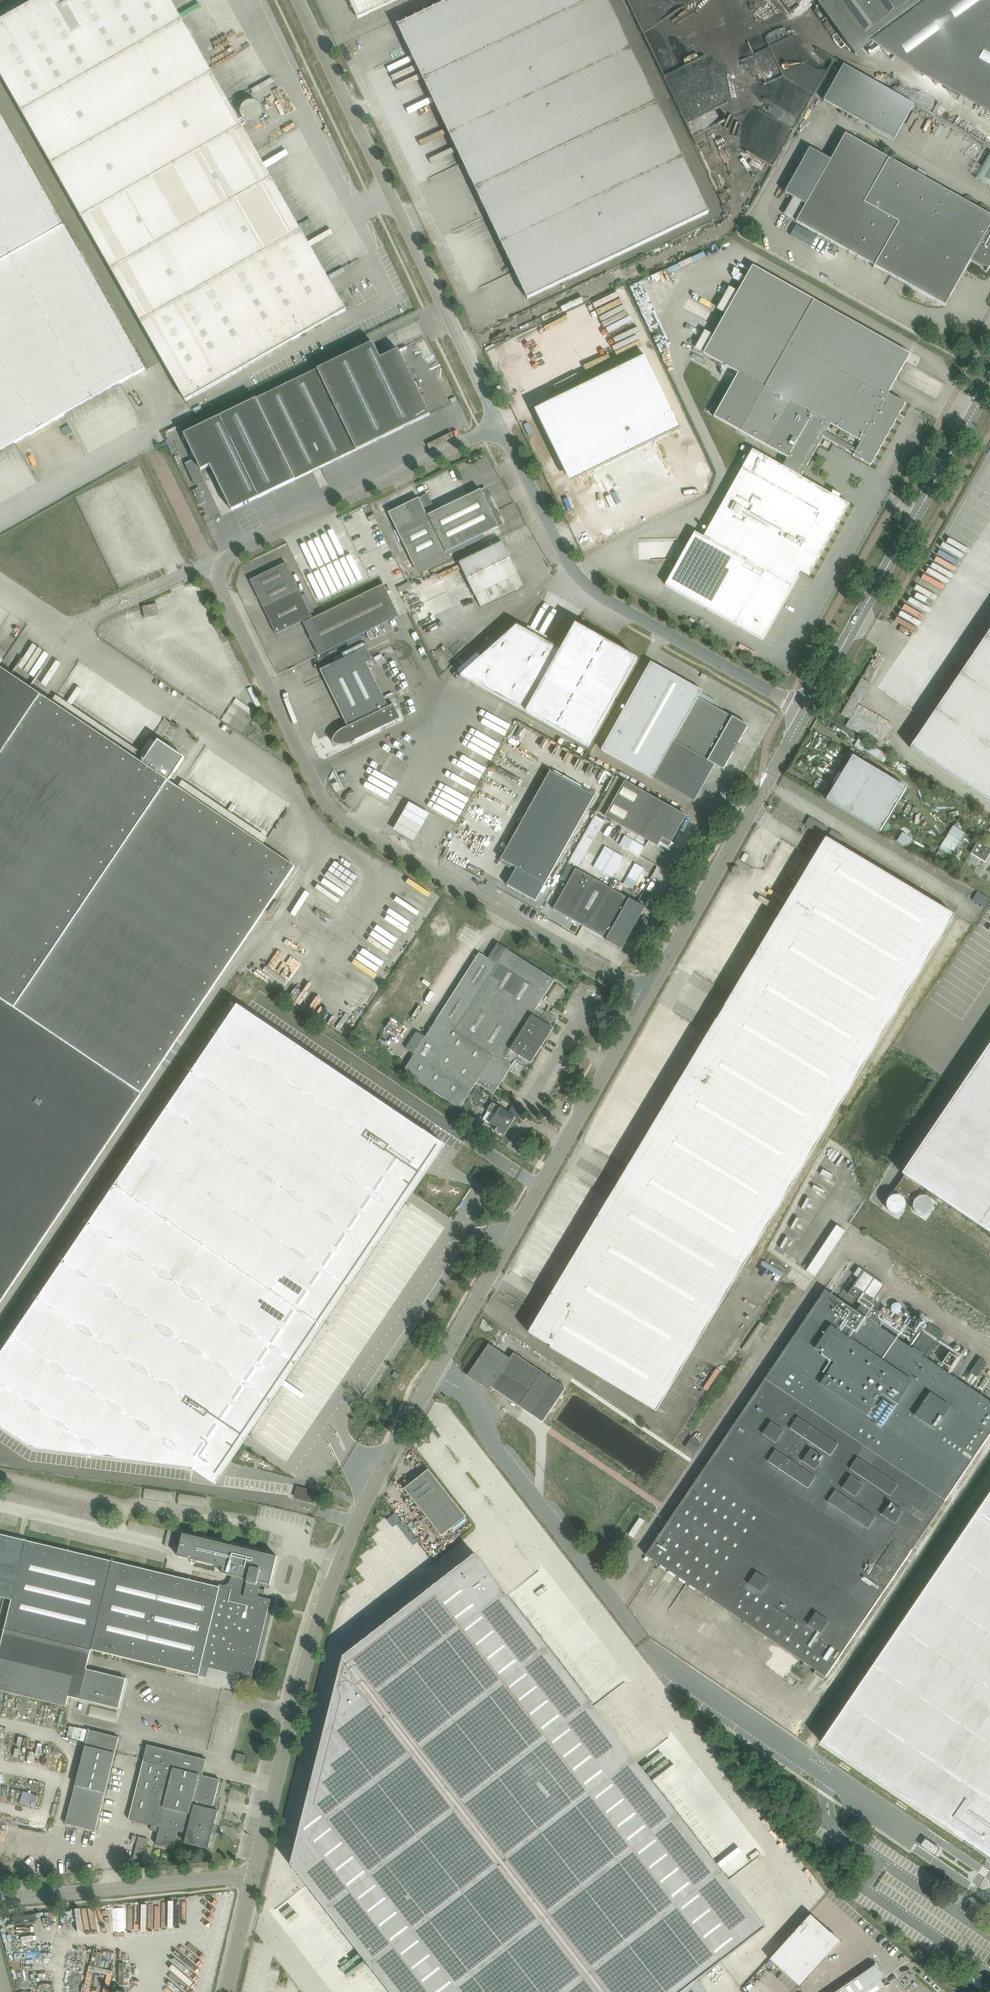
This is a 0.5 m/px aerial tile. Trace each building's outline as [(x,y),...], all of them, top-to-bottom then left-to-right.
[(173,4),(171,0),(37,0),(0,21),(0,72),(13,95),(173,4)] [(358,18),(399,0),(350,0),(358,18)] [(644,76),(608,0),(454,0),(398,26),(463,163),(644,76)] [(819,5),(855,54),(871,43),(919,74),(989,114),(989,0),(826,0),(819,5)] [(13,95),(47,156),(208,65),(173,4),(13,95)] [(208,65),(47,156),(82,217),(242,126),(208,65)] [(914,104),(844,65),(824,100),(894,140),(914,104)] [(644,76),(463,163),(528,299),(709,213),(644,76)] [(238,117),(255,122),(260,104),(243,99),(238,117)] [(15,256),(65,227),(0,113),(0,264),(15,256)] [(277,188),(242,126),(82,217),(117,278),(277,188)] [(806,205),(796,222),(945,306),(971,259),(988,269),(987,271),(989,267),(989,215),(846,134),(831,160),(810,148),(785,193),(806,205)] [(986,147),(972,173),(989,184),(989,149),(986,147)] [(152,340),(312,249),(277,188),(117,278),(152,340)] [(796,225),(790,235),(811,246),(816,236),(796,225)] [(15,256),(96,398),(146,369),(65,227),(15,256)] [(346,310),(312,249),(152,340),(186,401),(346,310)] [(51,423),(96,398),(15,256),(0,264),(0,333),(51,423)] [(695,532),(666,585),(714,612),(762,638),(801,570),(809,574),(827,542),(849,504),(839,498),(841,496),(842,496),(842,495),(833,490),(832,491),(833,491),(831,494),(800,477),(803,471),(807,465),(817,446),(823,436),(842,447),(846,449),(854,454),(854,455),(871,465),(897,418),(901,420),(903,416),(899,414),(906,403),(889,393),(897,378),(911,354),(814,300),(753,266),(738,292),(726,314),(714,336),(704,353),(738,373),(714,416),(713,417),(787,458),(782,466),(753,450),(704,537),(695,532)] [(3,450),(51,423),(0,333),(0,444),(3,450)] [(373,342),(318,369),(357,450),(430,415),(399,349),(381,358),(373,342)] [(646,356),(535,410),(566,474),(569,473),(572,480),(579,476),(580,478),(681,429),(646,356)] [(287,484),(357,450),(318,369),(248,403),(287,484)] [(232,510),(287,484),(248,403),(184,434),(202,470),(211,466),(232,510)] [(389,512),(393,521),(420,573),(449,559),(446,552),(504,525),(486,487),(428,515),(419,498),(389,512)] [(503,542),(494,546),(460,563),(475,595),(476,595),(481,606),(524,585),(518,575),(519,574),(503,542)] [(303,621),(307,630),(326,621),(323,614),(313,618),(286,562),(250,580),(277,634),(303,621)] [(326,621),(307,630),(319,655),(328,650),(400,616),(384,584),(323,614),(326,621)] [(145,618),(159,615),(157,603),(143,606),(145,618)] [(576,624),(561,650),(517,625),(461,676),(588,747),(638,659),(576,624)] [(911,748),(989,802),(989,631),(911,748)] [(321,669),(335,698),(375,678),(367,662),(372,659),(367,647),(321,669)] [(631,770),(681,682),(650,665),(601,753),(631,770)] [(41,695),(0,667),(0,756),(41,695)] [(338,732),(335,737),(334,738),(333,740),(333,741),(334,743),(334,744),(336,744),(337,744),(338,745),(344,745),(350,743),(401,718),(394,704),(389,707),(375,678),(335,698),(348,726),(343,729),(338,732)] [(701,693),(681,682),(631,770),(693,805),(713,768),(722,773),(733,754),(733,755),(733,754),(732,753),(736,747),(737,748),(737,747),(747,729),(697,700),(698,698),(701,693)] [(392,692),(384,696),(389,705),(397,701),(392,692)] [(142,1093),(295,866),(169,781),(185,758),(159,740),(143,763),(41,695),(0,756),(0,998),(142,1093)] [(827,799),(827,800),(880,832),(906,788),(853,756),(827,799)] [(595,796),(551,771),(501,859),(517,868),(507,885),(536,901),(595,796)] [(617,776),(597,811),(605,816),(658,846),(661,842),(669,847),(672,842),(687,815),(643,790),(626,781),(625,780),(617,776)] [(578,846),(569,861),(579,866),(587,851),(605,820),(596,815),(578,846)] [(805,824),(823,834),(827,826),(810,816),(805,824)] [(953,825),(940,848),(951,854),(964,832),(953,825)] [(646,846),(625,835),(620,844),(640,856),(646,846)] [(699,1050),(615,1188),(744,1266),(854,1083),(955,915),(826,838),(699,1050)] [(971,853),(985,862),(989,854),(989,847),(979,840),(971,853)] [(602,851),(594,867),(603,872),(613,877),(624,856),(605,846),(602,851)] [(635,863),(624,884),(633,889),(645,868),(635,863)] [(646,907),(576,869),(568,864),(561,877),(569,881),(554,909),(607,939),(606,940),(608,941),(609,940),(621,947),(620,948),(622,949),(624,946),(623,946),(630,933),(631,934),(632,931),(633,931),(636,926),(635,925),(637,922),(636,922),(643,910),(644,910),(646,907)] [(977,892),(974,901),(986,905),(989,897),(977,892)] [(494,1094),(500,1085),(516,1059),(525,1065),(525,1064),(555,1017),(546,1011),(544,1016),(535,1010),(555,979),(507,949),(496,966),(478,955),(441,1012),(437,1019),(426,1037),(417,1031),(406,1048),(415,1053),(403,1072),(460,1108),(477,1083),(486,1088),(494,1094)] [(556,983),(547,1000),(556,1005),(565,988),(556,983)] [(142,1093),(0,998),(0,1304),(142,1093)] [(201,1060),(114,1187),(321,1327),(407,1200),(406,1200),(414,1188),(413,1187),(442,1145),(423,1133),(424,1131),(244,1009),(238,1005),(205,1054),(201,1060)] [(895,1190),(910,1200),(920,1185),(923,1188),(989,1233),(989,1044),(902,1173),(905,1175),(895,1190)] [(479,1101),(484,1094),(476,1088),(471,1096),(479,1101)] [(497,1130),(505,1135),(516,1117),(508,1111),(492,1102),(487,1111),(482,1119),(491,1124),(498,1128),(497,1130)] [(606,1183),(532,1334),(664,1412),(744,1266),(606,1183)] [(33,1449),(196,1468),(214,1481),(238,1446),(239,1447),(247,1435),(321,1327),(114,1187),(0,1356),(0,1426),(33,1449)] [(80,1217),(85,1208),(81,1205),(75,1214),(80,1217)] [(815,1275),(845,1230),(836,1224),(806,1269),(815,1275)] [(646,1554),(804,1661),(802,1665),(810,1671),(813,1667),(817,1670),(814,1673),(824,1680),(826,1676),(919,1541),(945,1501),(989,1435),(989,1401),(927,1359),(945,1333),(929,1323),(928,1325),(928,1324),(931,1319),(922,1313),(919,1317),(914,1313),(910,1318),(916,1323),(912,1329),(918,1333),(920,1329),(923,1332),(912,1348),(876,1324),(880,1319),(873,1314),(881,1303),(875,1300),(886,1284),(864,1270),(864,1271),(859,1278),(848,1293),(862,1303),(857,1311),(825,1290),(820,1298),(646,1554)] [(514,1353),(510,1358),(489,1344),(468,1375),(489,1389),(491,1386),(543,1421),(566,1388),(514,1353)] [(980,1357),(970,1372),(977,1377),(987,1362),(980,1357)] [(692,1438),(686,1446),(696,1452),(701,1443),(692,1438)] [(442,1535),(458,1523),(467,1516),(429,1469),(405,1488),(442,1535)] [(297,1485),(295,1496),(314,1501),(317,1490),(297,1485)] [(145,1499),(172,1500),(172,1490),(146,1488),(145,1499)] [(205,1506),(207,1496),(180,1492),(179,1502),(205,1506)] [(821,1741),(964,1839),(966,1835),(989,1851),(989,1492),(821,1741)] [(183,1533),(180,1549),(178,1556),(224,1567),(223,1573),(232,1575),(232,1578),(231,1579),(231,1580),(230,1581),(230,1582),(229,1583),(228,1584),(226,1584),(225,1584),(223,1584),(222,1584),(220,1584),(219,1586),(0,1533),(0,1579),(16,1583),(5,1628),(0,1648),(0,1690),(66,1706),(69,1696),(119,1708),(126,1678),(87,1668),(91,1649),(199,1675),(201,1665),(252,1678),(271,1599),(258,1596),(259,1593),(264,1594),(265,1590),(260,1588),(261,1582),(271,1585),(278,1556),(184,1533),(183,1533)] [(291,1863),(347,1935),(391,1991),(707,1991),(697,1979),(765,1926),(475,1553),(343,1656),(293,1857),(291,1863)] [(661,1692),(667,1689),(661,1680),(656,1684),(661,1692)] [(119,1737),(90,1729),(79,1727),(76,1738),(87,1741),(66,1823),(96,1831),(119,1737)] [(185,1842),(209,1848),(218,1810),(213,1809),(220,1779),(203,1775),(207,1759),(148,1744),(129,1819),(152,1825),(151,1829),(159,1832),(156,1844),(174,1848),(178,1831),(188,1833),(185,1842)] [(237,1753),(235,1762),(244,1764),(247,1755),(237,1753)] [(23,1790),(20,1801),(35,1805),(38,1794),(23,1790)] [(139,1835),(130,1859),(141,1863),(149,1839),(139,1835)] [(940,1848),(928,1839),(923,1847),(935,1855),(940,1848)] [(787,1881),(803,1872),(797,1862),(782,1871),(787,1881)] [(811,1913),(797,1928),(827,1955),(829,1954),(829,1953),(840,1940),(833,1934),(833,1933),(831,1931),(831,1932),(811,1913)] [(797,1928),(784,1943),(814,1970),(827,1956),(827,1955),(797,1928)] [(784,1943),(770,1958),(770,1959),(800,1986),(814,1970),(784,1943)] [(126,1991),(113,1989),(117,1970),(87,1963),(80,1991),(126,1991)] [(862,1973),(835,1991),(878,1991),(886,1986),(881,1979),(884,1976),(876,1964),(862,1973)] [(975,1969),(967,1978),(980,1989),(988,1980),(975,1969)]
